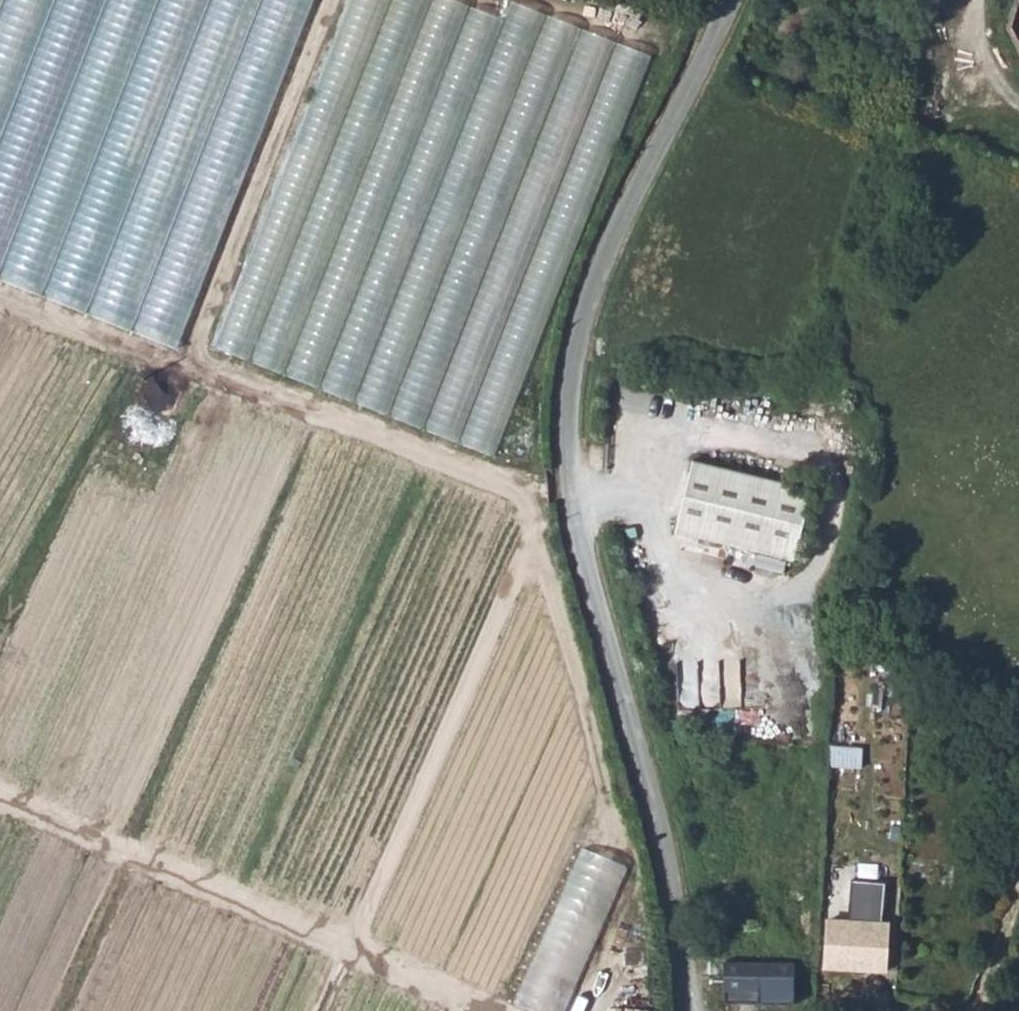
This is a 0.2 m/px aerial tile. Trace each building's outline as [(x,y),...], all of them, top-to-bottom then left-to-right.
[(179,342),(311,0),(0,0),(0,273),(179,342)] [(472,0),(349,0),(217,340),(496,449),(652,49),(527,0),(510,0),(505,13),(472,0)] [(686,457),(668,527),(788,559),(807,488),(686,457)] [(863,753),(832,749),(831,763),(862,766),(863,753)] [(580,846),(508,1004),(525,1010),(565,1010),(628,867),(580,846)] [(851,922),(884,924),(887,883),(855,880),(851,922)] [(830,921),(827,962),(888,966),(889,946),(887,945),(888,924),(884,924),(851,922),(830,921)] [(793,962),(737,960),(737,974),(726,974),(726,1000),(793,1003),(793,962)] [(726,974),(737,974),(737,960),(726,960),(726,974)]
